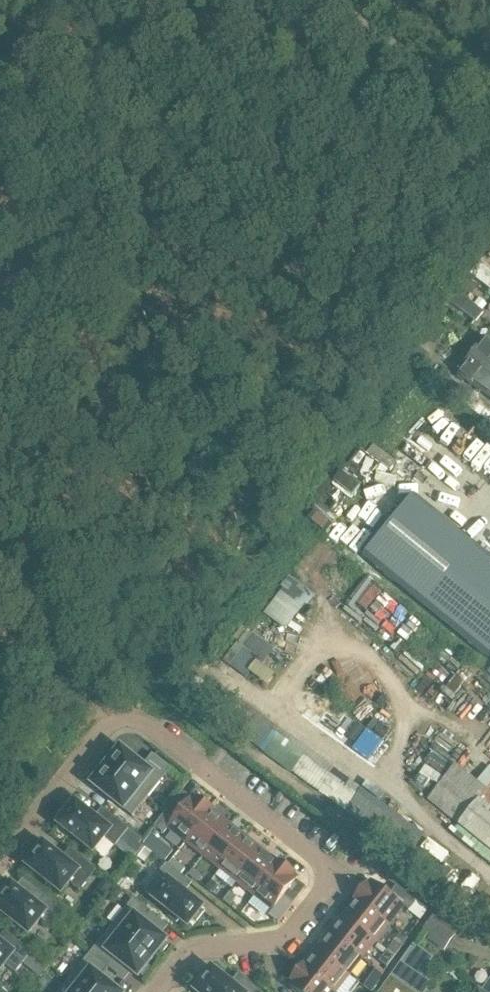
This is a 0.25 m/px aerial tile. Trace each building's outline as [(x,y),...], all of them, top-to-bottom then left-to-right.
[(448,300),(477,323),(484,313),(475,306),(467,300),(456,291),(448,300)] [(472,293),(467,300),(475,306),(480,299),(472,293)] [(457,373),(484,394),(489,386),(489,343),(484,339),(457,373)] [(364,559),(489,660),(489,659),(489,557),(414,496),(364,559)] [(246,678),(256,664),(260,667),(274,648),(247,628),(240,637),(223,661),(246,678)] [(390,846),(407,825),(191,665),(175,687),(390,846)] [(108,764),(115,770),(149,797),(172,769),(153,754),(146,763),(123,745),(121,747),(119,745),(110,756),(113,758),(108,764)] [(149,797),(115,770),(108,764),(102,771),(100,769),(91,780),(94,782),(92,784),(133,817),(149,797)] [(448,818),(489,852),(489,773),(487,776),(485,774),(480,780),(479,779),(477,783),(448,818)] [(170,807),(154,826),(164,834),(169,828),(186,842),(212,808),(199,798),(198,800),(193,796),(179,814),(170,807)] [(74,805),(71,803),(63,814),(66,816),(59,825),(94,853),(105,839),(115,847),(129,829),(107,812),(100,821),(76,803),(74,805)] [(214,810),(212,808),(186,842),(203,855),(228,824),(212,811),(214,810)] [(220,869),(245,837),(228,824),(203,855),(220,869)] [(162,843),(151,834),(143,844),(154,853),(162,843)] [(220,869),(237,882),(262,850),(245,837),(220,869)] [(42,846),(39,844),(31,855),(33,857),(27,866),(62,894),(70,883),(80,891),(97,871),(97,870),(75,853),(67,862),(44,844),(42,846)] [(152,855),(144,849),(137,859),(144,865),(152,855)] [(279,864),(262,850),(237,882),(254,895),(279,864)] [(174,859),(169,865),(181,875),(186,869),(174,859)] [(269,916),(278,924),(294,904),(285,896),(298,879),(293,875),(295,873),(281,862),(279,864),(254,895),(273,910),(269,916)] [(203,908),(185,893),(192,884),(181,875),(169,865),(167,864),(145,892),(189,927),(194,920),(197,922),(204,912),(201,910),(203,908)] [(193,869),(188,875),(198,883),(203,876),(193,869)] [(102,884),(110,890),(114,885),(106,879),(102,884)] [(212,881),(207,887),(216,895),(219,890),(217,888),(218,886),(212,881)] [(390,895),(372,881),(368,886),(366,885),(355,899),(389,925),(404,907),(409,911),(417,901),(397,886),(390,895)] [(29,935),(41,921),(51,929),(65,911),(41,893),(34,902),(12,885),(10,887),(7,885),(0,894),(0,897),(1,898),(0,900),(0,911),(29,935)] [(124,892),(115,886),(109,894),(117,901),(124,892)] [(231,892),(224,901),(232,908),(239,899),(231,892)] [(134,899),(112,927),(153,960),(158,953),(161,955),(169,946),(166,944),(168,941),(145,923),(152,914),(134,899)] [(389,925),(357,900),(344,917),(376,942),(389,925)] [(437,911),(421,933),(429,938),(428,939),(445,951),(461,928),(437,911)] [(344,917),(331,934),(362,959),(376,942),(344,917)] [(116,959),(139,977),(141,975),(144,977),(151,968),(148,966),(153,960),(112,927),(90,954),(109,969),(116,959)] [(331,934),(317,951),(349,976),(362,959),(331,934)] [(2,945),(0,943),(0,972),(5,966),(15,974),(32,953),(10,935),(2,945)] [(336,991),(337,991),(349,976),(317,951),(305,967),(336,991)] [(388,951),(380,962),(387,967),(395,956),(388,951)] [(102,978),(109,969),(90,954),(68,981),(81,991),(119,991),(102,978)] [(390,978),(409,991),(426,991),(433,982),(402,960),(390,978)] [(305,967),(303,966),(292,980),(293,982),(290,986),(297,991),(336,991),(305,967)] [(243,978),(236,987),(212,969),(210,971),(208,969),(199,980),(202,982),(195,991),(197,991),(261,991),(243,978)] [(480,991),(481,991),(482,991),(489,991),(489,977),(481,990),(480,990),(480,991)] [(390,978),(380,991),(409,991),(390,978)] [(68,981),(60,991),(81,991),(68,981)]
